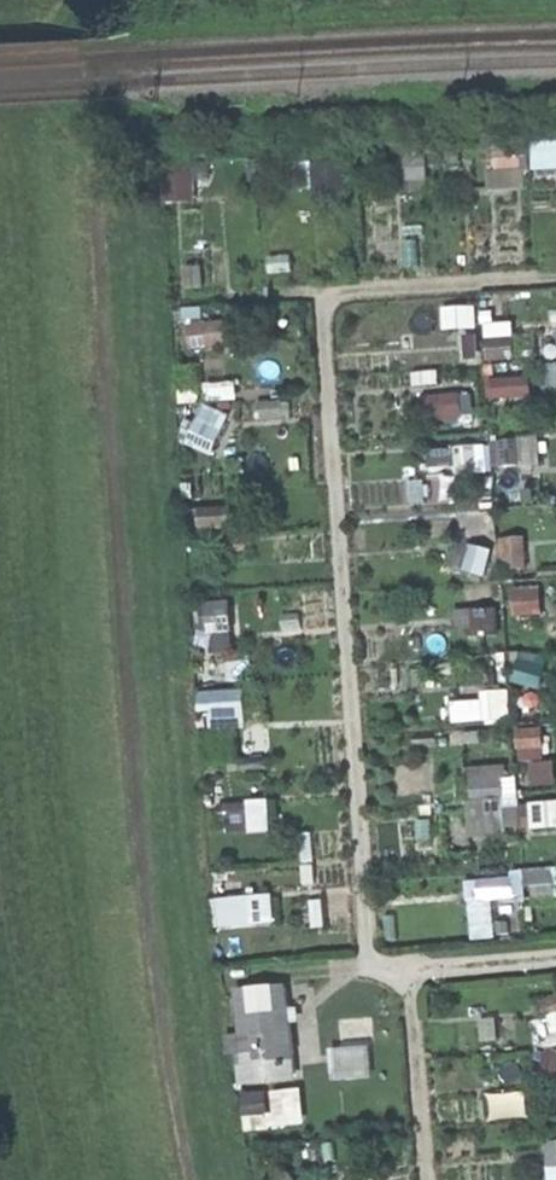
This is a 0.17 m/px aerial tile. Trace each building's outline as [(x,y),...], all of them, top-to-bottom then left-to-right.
[(555,166),(555,140),(543,140),(544,166),(555,166)] [(496,186),(534,188),(535,155),(498,152),(496,186)] [(170,159),(171,200),(204,199),(203,158),(170,159)] [(355,191),(355,158),(322,158),(323,192),(355,191)] [(195,321),(198,346),(232,342),(230,317),(195,321)] [(496,358),(522,355),(519,330),(493,333),(496,358)] [(540,394),(538,372),(495,376),(497,397),(540,394)] [(470,415),(467,389),(428,393),(431,419),(470,415)] [(210,401),(196,442),(221,451),(235,410),(210,401)] [(498,461),(543,459),(542,435),(497,437),(498,461)] [(506,535),(509,565),(536,562),(533,532),(506,535)] [(550,612),(548,582),(519,584),(521,614),(550,612)] [(241,648),(237,598),(212,600),(216,650),(241,648)] [(251,685),(210,689),(213,728),(255,724),(251,685)] [(554,754),(550,723),(523,726),(527,758),(554,754)] [(538,759),(540,782),(555,780),(555,763),(555,757),(538,759)] [(526,800),(523,774),(512,775),(511,761),(472,764),(477,831),(555,824),(555,798),(526,800)] [(256,828),(277,827),(276,798),(255,798),(256,828)] [(474,874),(480,936),(503,934),(499,897),(537,893),(537,895),(555,893),(555,866),(474,874)] [(282,920),(280,890),(220,896),(223,925),(282,920)] [(244,1084),(305,1078),(297,981),(242,986),(246,1033),(239,1034),(244,1084)] [(338,1045),(340,1077),(379,1074),(377,1042),(338,1045)] [(252,1127),(312,1122),(309,1085),(249,1090),(252,1127)] [(294,1168),(279,1179),(304,1179),(294,1168)]
